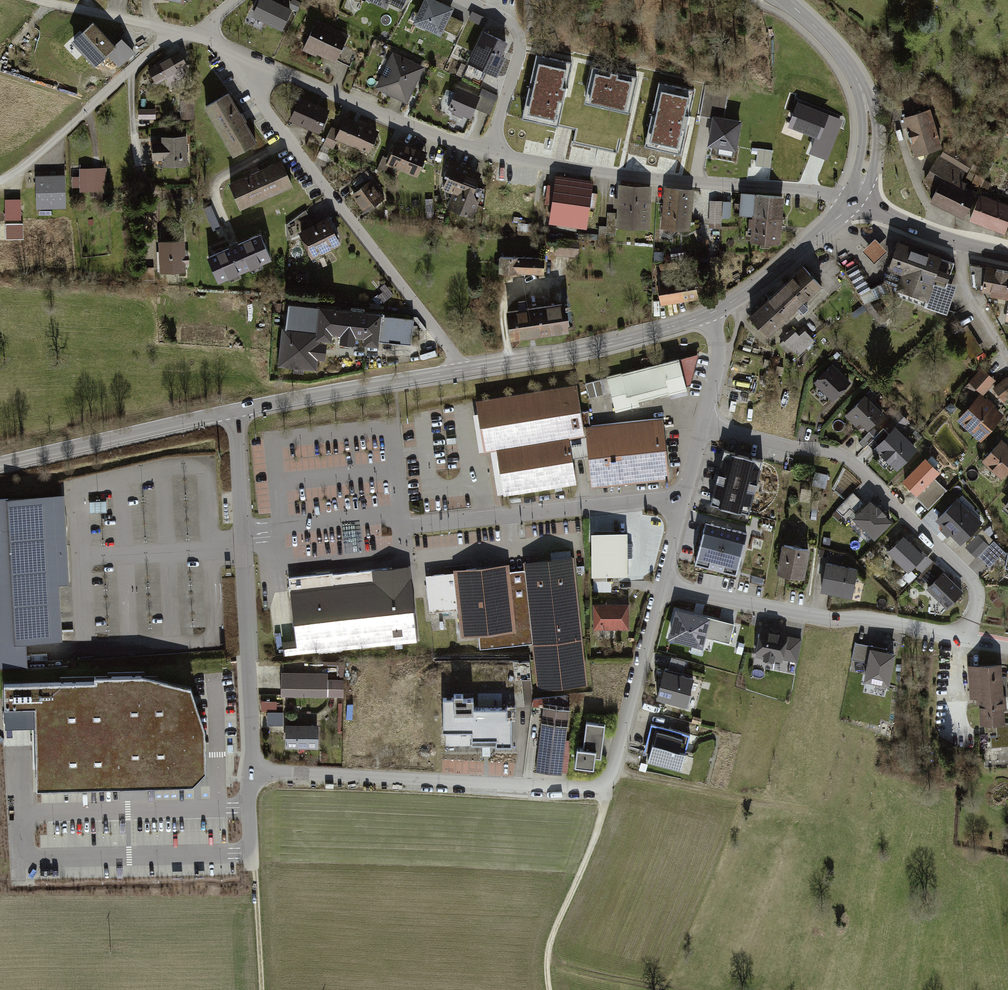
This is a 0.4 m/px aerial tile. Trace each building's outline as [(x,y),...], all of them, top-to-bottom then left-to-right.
[(278,0),(259,0),(252,14),(282,28),(292,7),(278,0)] [(385,7),(387,2),(402,10),(406,0),(372,0),(385,7)] [(442,0),(422,0),(413,19),(441,32),(454,6),(442,0)] [(486,24),(488,18),(473,13),(471,19),(486,24)] [(459,35),(465,21),(453,16),(447,30),(459,35)] [(349,37),(317,22),(305,49),(337,64),(349,37)] [(115,47),(93,24),(74,41),(96,65),(115,47)] [(483,32),(469,61),(496,74),(510,45),(483,32)] [(178,52),(150,69),(159,85),(187,67),(178,52)] [(354,56),(344,52),(339,63),(349,67),(354,56)] [(422,68),(390,54),(373,90),(406,104),(422,68)] [(571,63),(537,56),(523,117),(558,124),(571,63)] [(610,77),(596,74),(590,102),(625,109),(631,81),(617,78),(618,74),(611,73),(610,77)] [(696,89),(660,81),(646,145),(682,153),(696,89)] [(479,94),(453,85),(444,108),(470,118),(479,94)] [(227,93),(207,105),(234,153),(255,141),(227,93)] [(496,102),(480,96),(475,111),(491,117),(496,102)] [(326,110),(300,100),(292,121),(318,131),(326,110)] [(193,105),(181,104),(181,118),(192,118),(193,105)] [(799,104),(790,124),(819,136),(827,115),(799,104)] [(933,110),(905,118),(916,156),(944,148),(933,110)] [(155,111),(139,112),(139,121),(155,121),(155,111)] [(740,122),(715,118),(710,146),(735,150),(740,122)] [(378,131),(346,119),(338,141),(370,153),(378,131)] [(754,126),(751,173),(808,176),(810,151),(794,150),(795,140),(776,139),(777,128),(754,126)] [(340,131),(332,127),(324,146),(332,149),(340,131)] [(160,145),(151,144),(151,161),(160,161),(160,166),(186,167),(186,138),(160,138),(160,145)] [(426,154),(398,143),(389,167),(416,178),(426,154)] [(945,148),(940,156),(964,171),(969,163),(945,148)] [(939,157),(923,179),(937,184),(928,205),(966,219),(976,196),(958,186),(963,173),(939,157)] [(281,161),(231,182),(241,206),(291,185),(281,161)] [(479,173),(452,163),(442,189),(454,194),(448,210),(472,219),(479,201),(469,198),(479,173)] [(973,167),(967,179),(973,182),(972,185),(979,188),(983,180),(977,177),(978,169),(973,167)] [(106,170),(80,171),(80,194),(107,193),(106,170)] [(65,179),(36,179),(36,210),(65,210),(65,179)] [(371,179),(352,191),(364,210),(383,198),(371,179)] [(590,185),(555,181),(550,222),(585,226),(590,185)] [(650,192),(620,190),(618,226),(648,228),(650,192)] [(692,196),(665,193),(662,227),(689,229),(692,196)] [(780,197),(740,193),(738,216),(749,217),(747,241),(777,244),(780,197)] [(982,197),(975,222),(1007,232),(1007,228),(1007,205),(982,197)] [(730,203),(711,202),(709,226),(720,227),(721,218),(729,218),(730,203)] [(20,203),(6,204),(7,220),(21,220),(20,203)] [(305,211),(290,219),(296,230),(310,221),(305,211)] [(325,217),(296,230),(309,257),(337,244),(325,217)] [(7,224),(7,239),(25,238),(25,223),(7,224)] [(261,235),(211,255),(221,279),(271,259),(261,235)] [(877,238),(864,250),(876,262),(889,250),(877,238)] [(181,240),(157,240),(157,271),(181,271),(181,240)] [(579,243),(557,242),(556,255),(578,257),(579,243)] [(953,264),(896,244),(888,268),(906,274),(900,291),(924,300),(930,281),(946,286),(953,264)] [(544,258),(504,257),(503,273),(544,274),(544,258)] [(802,268),(784,283),(803,303),(820,288),(802,268)] [(984,268),(980,293),(1007,297),(1007,272),(984,268)] [(691,275),(658,281),(662,304),(695,299),(691,275)] [(782,284),(748,317),(767,337),(801,304),(782,284)] [(334,307),(283,301),(277,365),(317,369),(318,358),(325,359),(327,339),(331,339),(332,332),(334,307)] [(560,303),(506,311),(510,339),(564,331),(560,303)] [(382,312),(334,307),(332,332),(363,335),(362,344),(378,345),(382,314),(382,312)] [(414,317),(382,314),(379,338),(411,341),(414,317)] [(957,335),(972,359),(985,351),(970,327),(957,335)] [(794,330),(783,340),(794,352),(810,339),(803,331),(799,335),(794,330)] [(677,359),(606,377),(614,408),(685,390),(677,359)] [(985,371),(972,385),(983,395),(996,381),(985,371)] [(848,394),(829,376),(811,394),(829,412),(848,394)] [(1007,396),(1007,376),(994,386),(1003,400),(1007,396)] [(600,381),(586,384),(590,399),(604,396),(600,381)] [(582,432),(575,389),(478,405),(486,448),(582,432)] [(983,395),(960,419),(980,438),(1004,415),(983,395)] [(878,416),(864,401),(850,416),(864,430),(878,416)] [(659,418),(585,426),(591,487),(666,479),(659,418)] [(916,451),(896,430),(877,448),(896,469),(916,451)] [(568,438),(495,449),(502,495),(575,483),(568,438)] [(983,459),(1002,477),(1007,470),(1007,451),(999,443),(983,459)] [(763,461),(723,452),(711,505),(750,514),(763,461)] [(940,471),(926,457),(904,478),(918,493),(940,471)] [(838,490),(806,483),(800,508),(832,515),(838,490)] [(0,497),(0,670),(22,669),(20,641),(60,639),(57,582),(68,581),(63,494),(0,497)] [(850,505),(857,511),(863,503),(852,494),(839,509),(844,514),(850,505)] [(895,523),(872,499),(852,518),(874,542),(895,523)] [(979,523),(957,499),(936,517),(958,541),(979,523)] [(91,501),(91,512),(108,511),(107,500),(91,501)] [(747,535),(705,524),(695,563),(737,574),(747,535)] [(886,548),(909,574),(929,556),(905,530),(886,548)] [(626,532),(589,532),(589,575),(626,575),(626,532)] [(978,533),(965,546),(976,557),(989,544),(978,533)] [(994,540),(980,556),(990,565),(1000,554),(1006,562),(1007,552),(1004,550),(994,540)] [(808,550),(780,544),(774,573),(802,578),(808,550)] [(571,556),(523,562),(524,570),(532,643),(538,695),(587,689),(571,556)] [(858,568),(826,561),(820,588),(852,595),(858,568)] [(508,564),(452,571),(457,617),(460,638),(478,636),(516,632),(509,571),(508,564)] [(375,582),(410,578),(408,568),(374,570),(375,582)] [(332,573),(289,578),(296,641),(285,642),(287,654),(417,640),(410,578),(375,582),(374,570),(332,575),(332,573)] [(524,570),(509,571),(516,632),(478,636),(480,649),(532,643),(524,570)] [(452,571),(423,574),(429,620),(457,617),(452,571)] [(926,588),(946,608),(963,591),(943,571),(926,588)] [(628,605),(593,605),(593,630),(628,630),(628,605)] [(710,616),(675,607),(667,638),(702,647),(705,636),(710,616)] [(735,622),(710,616),(705,636),(729,642),(735,622)] [(788,633),(760,628),(755,656),(782,661),(783,659),(787,635),(788,633)] [(803,638),(787,635),(783,659),(798,662),(803,638)] [(855,643),(852,658),(868,661),(871,646),(855,643)] [(895,651),(871,646),(868,661),(864,679),(889,684),(895,651)] [(685,669),(687,660),(673,657),(671,666),(685,669)] [(973,667),(974,694),(982,694),(983,719),(1001,718),(1007,712),(1007,677),(1000,677),(999,665),(973,667)] [(694,676),(664,668),(656,699),(686,707),(694,676)] [(326,671),(280,670),(280,696),(342,698),(343,678),(326,678),(326,671)] [(35,730),(36,790),(130,788),(193,786),(200,780),(206,774),(204,728),(191,686),(143,672),(93,674),(93,680),(4,682),(5,731),(35,730)] [(454,697),(443,697),(444,730),(473,730),(474,745),(511,744),(511,719),(506,719),(506,708),(474,709),(474,696),(463,696),(463,694),(454,694),(454,697)] [(263,701),(263,710),(278,710),(278,701),(263,701)] [(552,778),(561,719),(541,717),(533,776),(552,778)] [(316,720),(284,720),(284,747),(316,748),(316,720)] [(604,724),(581,722),(579,749),(572,748),(570,767),(589,769),(590,758),(600,759),(604,724)] [(690,734),(652,723),(646,744),(653,745),(684,754),(690,734)] [(997,727),(997,739),(991,739),(992,750),(1007,749),(1007,726),(997,727)] [(684,754),(653,745),(650,761),(681,768),(684,754)]
